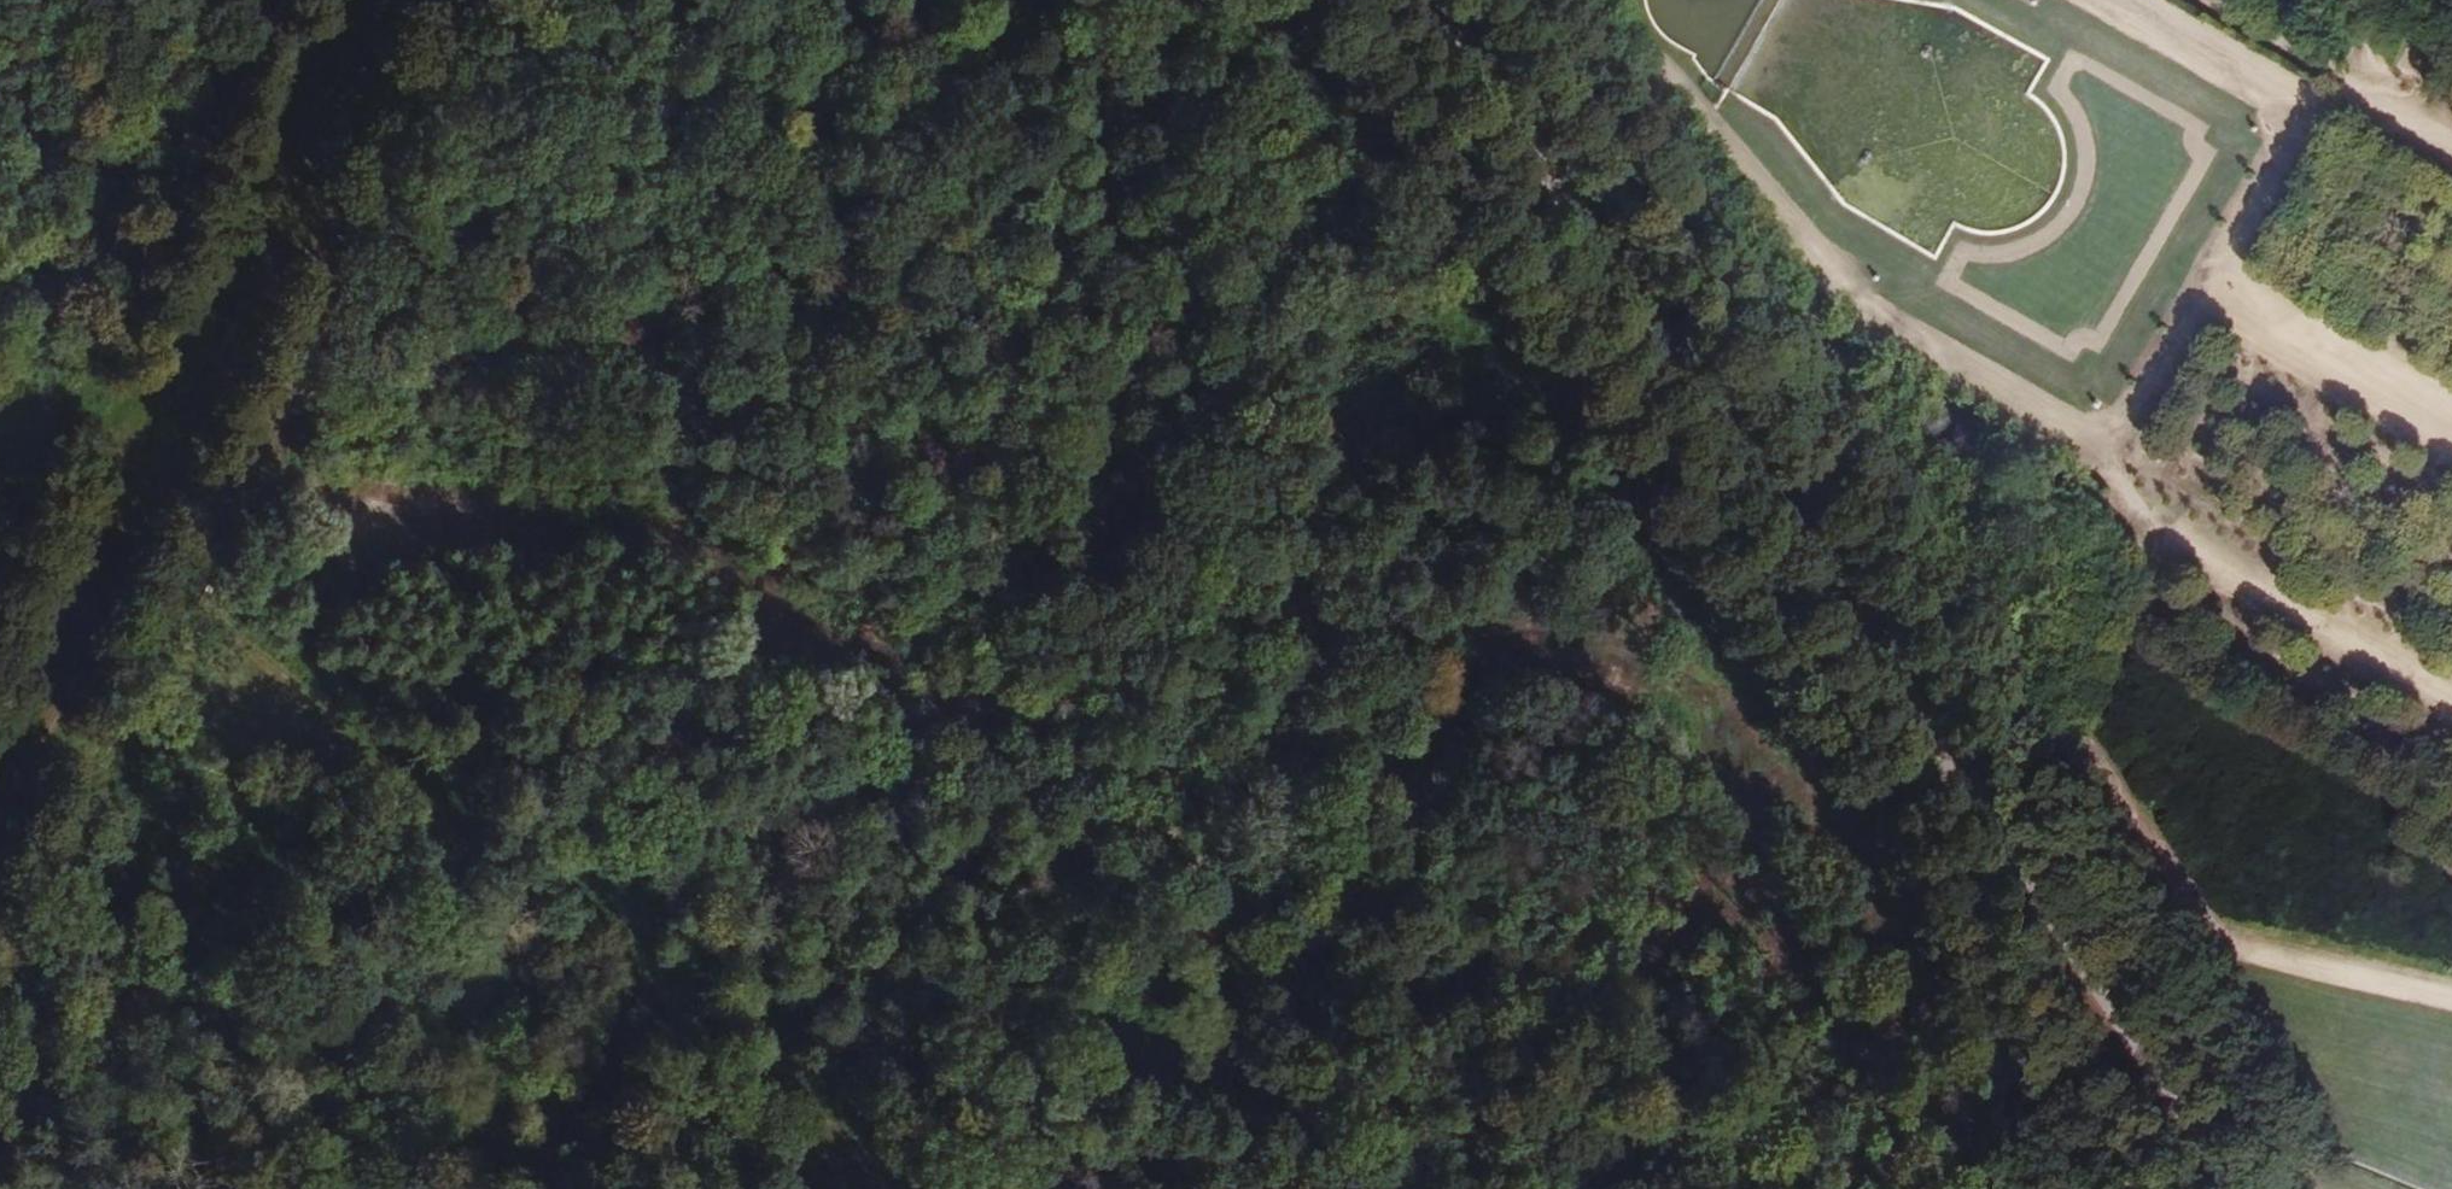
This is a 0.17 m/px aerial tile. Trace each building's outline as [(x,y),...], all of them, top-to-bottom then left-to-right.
[(1839,349),(1835,356),(1842,359),(1846,353),(1839,349)]
